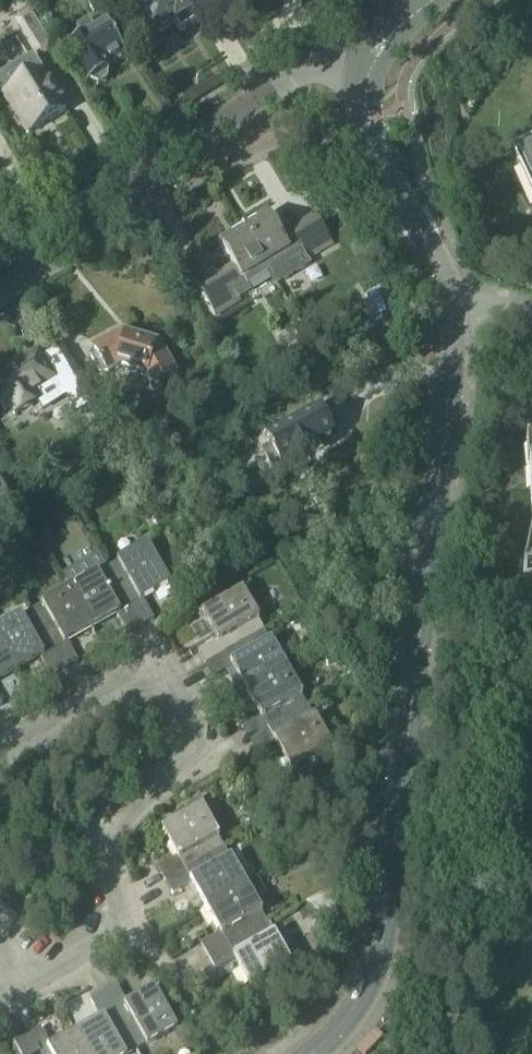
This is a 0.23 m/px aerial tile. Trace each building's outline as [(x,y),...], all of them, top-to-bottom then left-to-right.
[(93,15),(105,8),(100,0),(83,0),(93,15)] [(136,1),(136,2),(148,22),(147,26),(151,32),(155,33),(157,37),(161,35),(163,34),(168,32),(169,29),(173,27),(173,28),(176,26),(182,34),(197,24),(192,16),(195,14),(186,0),(135,0),(136,1)] [(15,24),(38,61),(58,49),(34,12),(15,24)] [(76,33),(78,36),(64,44),(67,50),(89,85),(91,84),(98,88),(108,82),(108,73),(127,62),(105,27),(94,34),(89,25),(76,33)] [(0,79),(0,93),(2,97),(28,137),(66,113),(43,76),(32,59),(0,79)] [(511,155),(531,201),(531,146),(511,155)] [(257,221),(244,229),(269,272),(282,264),(288,273),(332,245),(315,218),(282,238),(269,218),(258,224),(257,221)] [(233,268),(198,290),(215,318),(241,302),(239,300),(251,293),(246,286),(269,272),(244,229),(229,238),(231,241),(220,247),(233,268)] [(107,376),(119,370),(144,377),(152,393),(176,381),(159,347),(155,349),(126,340),(124,336),(94,351),(97,356),(92,359),(100,374),(105,371),(107,376)] [(0,378),(0,405),(4,411),(8,408),(13,416),(36,401),(42,411),(80,387),(55,347),(41,357),(39,354),(0,378)] [(270,448),(262,453),(273,472),(281,468),(289,464),(291,467),(321,451),(319,448),(334,439),(318,409),(265,439),(270,448)] [(233,456),(219,463),(226,475),(239,468),(233,456)] [(524,575),(531,574),(531,538),(524,575)] [(168,584),(147,547),(108,569),(141,627),(155,619),(143,599),(168,584)] [(70,590),(92,628),(117,614),(128,634),(141,627),(108,569),(70,590)] [(92,628),(70,590),(33,612),(66,670),(79,663),(67,642),(92,628)] [(219,640),(199,651),(206,664),(264,631),(243,593),(205,614),(219,640)] [(16,672),(40,658),(52,678),(66,670),(33,612),(0,631),(0,643),(16,672)] [(206,664),(214,677),(234,666),(248,691),(286,670),(264,631),(206,664)] [(0,643),(0,681),(16,672),(0,643)] [(248,691),(262,715),(241,727),(249,741),(307,708),(286,670),(248,691)] [(249,741),(257,754),(277,743),(291,767),(329,746),(307,708),(249,741)] [(164,832),(178,856),(157,868),(165,882),(223,849),(202,812),(207,809),(201,799),(185,808),(190,817),(164,832)] [(165,882),(173,895),(193,884),(207,909),(244,887),(223,849),(165,882)] [(207,909),(221,933),(202,944),(209,957),(266,925),(253,903),(266,896),(257,880),(244,887),(207,909)] [(209,957),(216,970),(236,959),(250,985),(288,964),(266,925),(209,957)] [(128,1007),(116,986),(102,994),(135,1052),(174,1030),(153,992),(128,1007)] [(101,1022),(77,1036),(87,1053),(131,1053),(135,1052),(102,994),(89,1001),(101,1022)] [(40,1029),(27,1036),(37,1053),(87,1053),(77,1036),(52,1050),(40,1029)] [(20,1053),(37,1053),(27,1036),(14,1044),(20,1053)]
